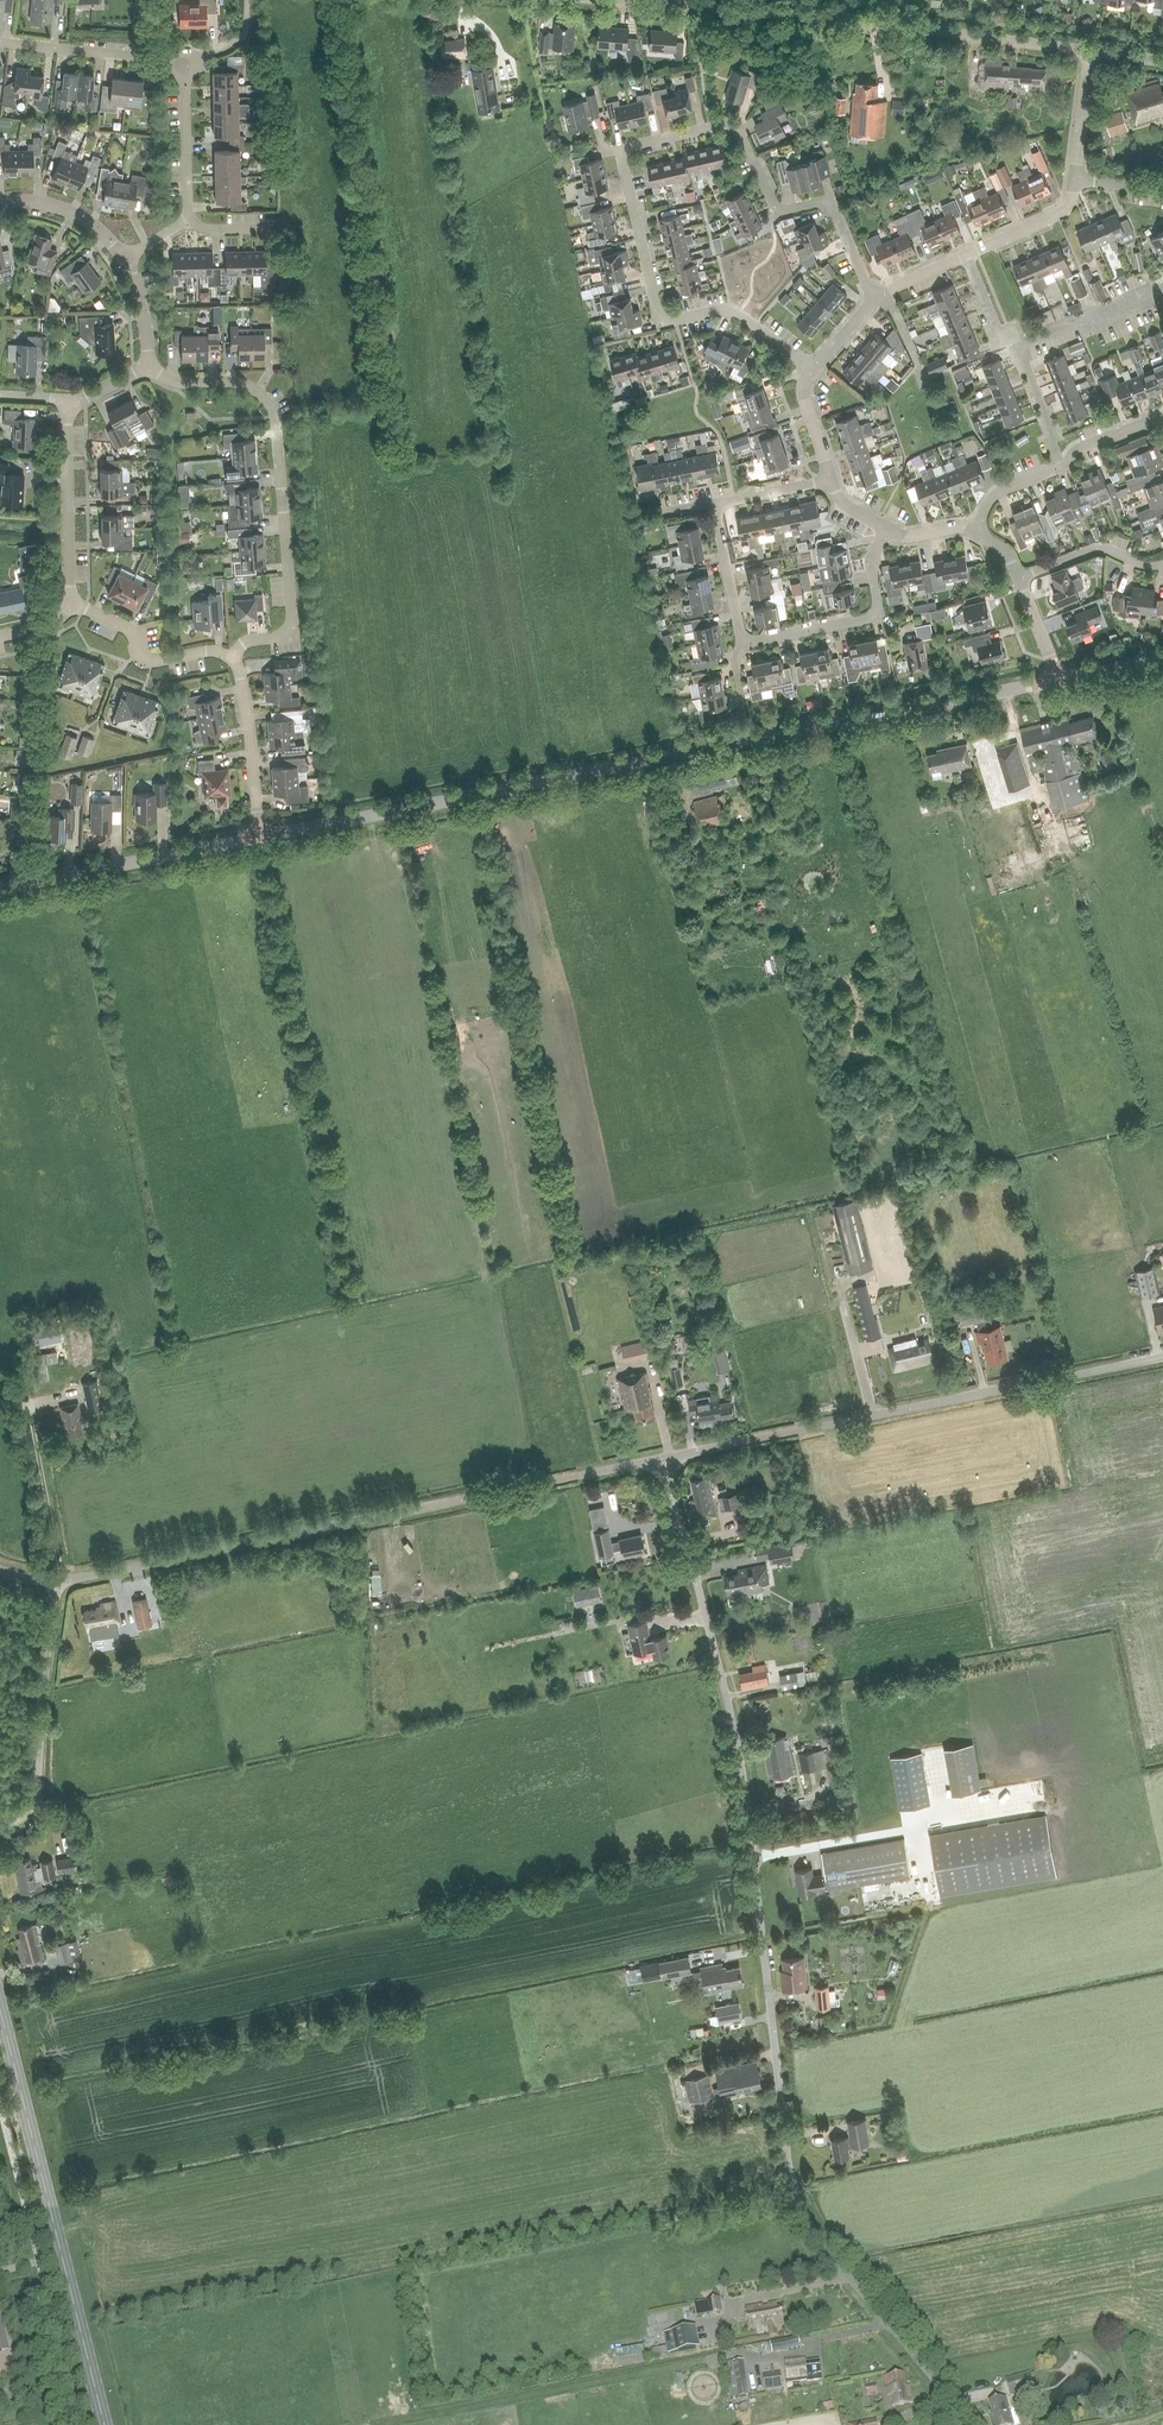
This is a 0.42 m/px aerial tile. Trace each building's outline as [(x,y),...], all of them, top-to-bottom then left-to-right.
[(2,21),(3,12),(11,13),(12,0),(0,0),(0,20),(2,21)] [(61,0),(33,0),(31,18),(29,18),(29,19),(52,21),(52,20),(50,20),(52,1),(61,2),(61,0)] [(214,13),(214,0),(199,0),(199,6),(179,6),(180,26),(206,26),(205,13),(214,13)] [(1162,0),(1151,0),(1154,0),(1154,8),(1162,9),(1162,0)] [(573,50),(575,24),(555,23),(555,33),(549,32),(549,31),(542,31),(540,52),(548,53),(548,48),(553,48),(553,49),(573,50)] [(629,61),(641,58),(637,39),(628,38),(629,29),(600,26),(598,47),(626,50),(629,61)] [(683,59),(684,42),(677,42),(678,32),(651,30),(650,49),(676,51),(675,58),(683,59)] [(452,57),(465,56),(465,39),(457,39),(457,41),(443,41),(444,56),(452,55),(452,57)] [(1044,89),(1045,69),(1031,68),(1032,67),(1016,66),(1016,61),(1010,61),(1010,65),(1003,65),(1004,61),(985,60),(984,90),(1009,91),(1009,82),(1030,83),(1030,89),(1044,89)] [(257,64),(247,64),(247,76),(257,76),(257,64)] [(472,67),(480,115),(500,112),(492,64),(472,67)] [(213,86),(237,85),(237,72),(242,72),(242,65),(227,65),(227,72),(212,72),(213,86)] [(27,92),(30,75),(30,69),(16,68),(14,87),(3,86),(1,105),(13,106),(14,97),(18,98),(19,91),(27,92)] [(756,89),(761,74),(749,70),(748,74),(732,70),(730,78),(732,79),(726,97),(742,102),(747,86),(756,89)] [(76,98),(79,75),(64,73),(62,89),(55,89),(53,106),(65,107),(66,97),(76,98)] [(30,75),(27,92),(26,98),(36,99),(35,106),(40,106),(39,110),(47,111),(48,97),(41,96),(43,77),(30,75)] [(79,75),(76,98),(85,99),(84,109),(97,111),(98,93),(91,93),(93,76),(79,75)] [(600,86),(612,83),(610,76),(599,79),(600,86)] [(676,96),(680,112),(692,109),(688,92),(696,90),(692,76),(685,78),(687,88),(674,91),(676,96)] [(117,102),(125,103),(127,80),(112,78),(110,93),(101,92),(99,110),(116,112),(117,102)] [(127,80),(125,103),(124,108),(132,109),(132,115),(147,117),(149,97),(141,97),(142,82),(127,80)] [(1162,91),(1159,81),(1126,91),(1137,125),(1138,125),(1137,124),(1162,116),(1162,91)] [(884,137),(887,101),(876,100),(877,84),(858,82),(857,93),(854,92),(853,98),(852,98),(849,134),(884,137)] [(213,98),(237,98),(237,85),(213,86),(213,98)] [(680,112),(676,96),(669,98),(666,88),(654,91),(657,105),(664,103),(668,120),(681,117),(680,112)] [(629,103),(634,126),(648,122),(646,110),(653,109),(649,93),(637,96),(638,101),(629,103)] [(592,117),(600,115),(595,94),(587,95),(588,101),(583,102),(583,101),(563,106),(569,131),(589,127),(587,117),(592,116),(592,117)] [(1008,97),(1009,97),(1009,109),(1017,109),(1017,107),(1020,107),(1021,102),(1017,102),(1018,97),(1013,97),(1013,94),(1008,94),(1008,97)] [(213,111),(247,110),(247,104),(238,104),(237,98),(213,98),(213,111)] [(847,98),(835,98),(834,113),(846,114),(847,98)] [(776,141),(786,136),(779,122),(787,118),(778,99),(771,103),(773,108),(761,114),(764,120),(755,124),(762,139),(773,134),(776,141)] [(634,126),(629,103),(620,106),(619,100),(606,103),(610,118),(617,117),(620,129),(622,128),(625,130),(630,129),(631,126),(634,126)] [(213,124),(238,123),(238,116),(247,116),(247,110),(213,111),(213,124)] [(1129,131),(1122,111),(1103,117),(1110,137),(1129,131)] [(229,144),(244,143),(244,136),(238,136),(238,123),(213,124),(214,137),(229,137),(229,144)] [(18,151),(9,151),(9,144),(4,144),(4,137),(0,137),(0,153),(4,153),(4,175),(18,175),(18,151)] [(18,151),(18,175),(33,175),(33,155),(40,154),(40,137),(32,137),(32,144),(27,144),(27,151),(18,151)] [(65,184),(74,162),(66,158),(69,152),(64,150),(66,144),(58,141),(51,157),(59,160),(51,179),(65,184)] [(215,164),(239,163),(239,150),(244,150),(244,143),(229,144),(229,151),(214,151),(215,164)] [(710,147),(714,168),(722,166),(724,173),(729,172),(723,144),(710,147)] [(707,169),(714,168),(710,147),(697,150),(703,177),(708,176),(707,169)] [(1048,168),(1040,149),(1031,153),(1039,171),(1048,168)] [(698,179),(703,177),(697,150),(684,153),(685,158),(690,173),(697,171),(698,179)] [(823,156),(821,150),(813,152),(810,162),(802,164),(808,187),(822,184),(820,177),(831,174),(826,155),(823,156)] [(74,162),(65,184),(78,190),(86,171),(94,174),(101,158),(93,155),(90,161),(85,159),(82,165),(74,162)] [(584,178),(605,173),(601,159),(589,162),(588,155),(573,158),(576,172),(582,170),(584,178)] [(691,178),(690,173),(685,158),(673,161),(679,188),(684,187),(683,180),(691,178)] [(808,187),(802,164),(793,167),(785,160),(777,162),(782,181),(790,179),(793,191),(808,187)] [(674,189),(679,188),(673,161),(661,164),(665,184),(673,182),(674,189)] [(215,164),(215,177),(239,176),(239,163),(215,164)] [(657,186),(665,184),(661,164),(648,166),(654,194),(659,193),(657,186)] [(956,173),(953,165),(944,168),(947,176),(956,173)] [(1013,183),(1005,165),(996,169),(1004,187),(1013,183)] [(924,174),(928,183),(946,176),(942,166),(924,174)] [(119,173),(115,167),(110,171),(109,171),(109,169),(101,167),(98,185),(105,186),(102,203),(117,205),(121,181),(122,174),(119,173)] [(1023,169),(1036,199),(1051,192),(1043,172),(1033,177),(1029,167),(1023,169)] [(1020,205),(1036,199),(1023,169),(1017,172),(1021,182),(1012,186),(1020,205)] [(997,190),(1003,187),(996,172),(990,174),(997,190)] [(605,173),(584,178),(586,186),(577,188),(581,204),(595,200),(593,191),(608,188),(605,173)] [(121,181),(117,205),(132,208),(135,192),(152,195),(155,179),(132,175),(130,183),(121,181)] [(215,177),(215,190),(240,189),(240,182),(245,182),(245,176),(239,176),(215,177)] [(979,189),(992,218),(1007,211),(998,192),(989,196),(984,186),(979,189)] [(240,202),(240,189),(215,190),(215,203),(230,202),(230,210),(245,209),(245,202),(240,202)] [(976,225),(992,218),(979,189),(973,191),(976,199),(968,203),(962,190),(954,194),(961,209),(968,207),(976,225)] [(686,193),(688,202),(697,200),(694,191),(686,193)] [(732,213),(751,204),(745,192),(720,203),(722,208),(729,205),(732,213)] [(936,220),(945,239),(960,232),(954,218),(961,215),(954,200),(941,205),(945,215),(936,220)] [(593,224),(615,219),(612,206),(597,210),(595,203),(581,206),(583,219),(591,217),(593,224)] [(738,224),(757,215),(751,204),(732,213),(736,219),(729,222),(731,227),(738,224)] [(945,239),(936,220),(927,224),(920,208),(907,214),(916,235),(923,232),(929,246),(945,239)] [(664,218),(659,219),(662,232),(683,227),(681,219),(688,218),(687,213),(677,215),(664,218)] [(1112,240),(1115,239),(1122,235),(1126,244),(1134,241),(1133,230),(1128,218),(1120,222),(1116,213),(1103,219),(1112,240)] [(909,238),(916,235),(907,214),(894,220),(901,235),(891,239),(900,259),(916,252),(909,238)] [(757,215),(738,224),(741,231),(735,234),(737,239),(762,227),(757,215)] [(615,219),(593,224),(595,230),(587,232),(590,246),(605,243),(603,235),(618,232),(615,219)] [(1119,247),(1115,239),(1112,240),(1103,219),(1090,225),(1099,246),(1109,241),(1113,250),(1119,247)] [(804,240),(819,234),(814,222),(798,228),(795,221),(782,226),(784,233),(794,229),(799,242),(804,240)] [(1089,250),(1099,246),(1090,225),(1076,230),(1085,251),(1083,252),(1087,261),(1093,259),(1089,250)] [(683,227),(662,232),(665,245),(693,238),(691,233),(684,235),(683,227)] [(1162,253),(1162,232),(1162,231),(1150,239),(1160,255),(1162,253)] [(48,276),(55,256),(57,250),(49,248),(51,240),(29,232),(29,233),(35,235),(26,260),(31,262),(30,267),(32,271),(48,276)] [(819,234),(804,240),(807,246),(797,250),(802,262),(815,257),(812,251),(829,244),(824,232),(819,234)] [(900,259),(891,239),(882,244),(878,234),(865,240),(872,255),(878,252),(885,266),(900,259)] [(693,238),(665,245),(668,257),(688,252),(687,245),(694,243),(693,238)] [(2,253),(0,246),(0,275),(13,272),(11,263),(4,265),(2,253)] [(1044,252),(1053,272),(1062,268),(1066,278),(1073,275),(1060,246),(1044,252)] [(607,269),(623,266),(628,264),(625,250),(610,254),(608,247),(594,250),(594,248),(587,249),(590,264),(599,262),(601,270),(607,269)] [(253,283),(253,275),(252,251),(239,252),(239,275),(247,275),(248,283),(253,283)] [(252,251),(253,275),(260,274),(261,288),(273,288),(273,271),(266,271),(265,251),(252,251)] [(1145,269),(1141,251),(1134,252),(1138,270),(1145,269)] [(219,286),(219,271),(212,272),(212,252),(198,253),(199,276),(207,275),(207,286),(219,286)] [(231,275),(239,275),(239,252),(225,252),(225,271),(219,271),(219,286),(226,286),(226,283),(231,283),(231,275)] [(688,252),(668,257),(671,270),(676,269),(696,264),(699,263),(697,258),(690,260),(688,252)] [(1053,272),(1044,252),(1029,259),(1042,288),(1048,286),(1043,276),(1053,272)] [(178,276),(186,276),(185,253),(172,253),(172,272),(165,272),(165,291),(173,291),(173,285),(178,285),(178,276)] [(191,276),(199,276),(198,253),(185,253),(186,276),(186,284),(191,284),(191,276)] [(1031,281),(1036,291),(1042,288),(1029,259),(1013,266),(1022,285),(1031,281)] [(85,292),(99,282),(86,263),(76,269),(71,262),(59,271),(68,283),(75,278),(85,292)] [(827,262),(819,267),(828,279),(835,274),(827,262)] [(696,264),(676,269),(679,281),(699,276),(706,274),(705,269),(698,271),(696,264)] [(601,271),(593,273),(595,282),(590,283),(592,294),(613,289),(611,282),(621,280),(626,279),(623,266),(607,269),(601,270),(601,271)] [(1089,267),(1082,270),(1086,280),(1093,277),(1089,267)] [(1127,277),(1124,270),(1117,273),(1120,280),(1127,277)] [(48,277),(40,275),(38,283),(45,285),(48,277)] [(699,276),(679,281),(682,294),(709,287),(708,282),(701,284),(699,276)] [(1079,276),(1070,280),(1078,298),(1087,294),(1079,276)] [(1099,279),(1090,283),(1098,300),(1107,296),(1099,279)] [(826,292),(840,304),(847,295),(833,283),(826,292)] [(929,312),(959,300),(952,284),(933,292),(937,302),(917,310),(919,316),(929,312)] [(833,312),(840,304),(826,292),(819,300),(833,312)] [(618,315),(633,311),(630,298),(616,301),(614,294),(600,297),(603,310),(610,309),(612,317),(618,315)] [(826,320),(833,312),(819,300),(812,308),(826,320)] [(942,314),(946,323),(965,315),(959,300),(929,312),(932,318),(942,314)] [(819,328),(826,320),(812,308),(805,316),(819,328)] [(633,311),(618,315),(619,323),(612,325),(615,338),(629,334),(627,327),(642,323),(639,310),(633,311)] [(939,337),(942,343),(971,331),(965,315),(946,323),(949,333),(939,337)] [(103,316),(84,317),(79,318),(79,330),(88,338),(89,342),(95,342),(95,354),(114,352),(112,324),(103,325),(103,316)] [(812,336),(819,328),(805,316),(798,324),(812,336)] [(193,324),(193,335),(193,360),(208,359),(207,345),(218,344),(218,329),(207,330),(207,327),(200,327),(193,324)] [(251,358),(250,329),(238,329),(238,325),(230,326),(230,344),(238,344),(238,359),(251,358)] [(271,328),(250,329),(251,358),(264,358),(264,343),(271,343),(271,328)] [(876,333),(865,346),(881,360),(888,352),(896,359),(905,349),(896,330),(894,328),(884,340),(876,333)] [(193,360),(193,335),(181,335),(181,330),(173,330),(174,345),(181,345),(181,360),(193,360)] [(978,346),(971,331),(942,343),(944,349),(954,345),(961,361),(981,353),(978,346)] [(1159,332),(1149,335),(1155,349),(1158,347),(1162,360),(1162,343),(1159,332)] [(722,338),(713,334),(704,351),(707,352),(704,357),(715,363),(721,370),(726,361),(736,341),(723,335),(722,338)] [(35,354),(45,355),(45,337),(27,336),(27,347),(8,346),(8,360),(17,361),(16,371),(34,372),(35,354)] [(696,348),(693,340),(686,343),(689,350),(696,348)] [(1070,344),(1073,355),(1088,350),(1085,340),(1070,344)] [(736,341),(726,361),(734,366),(729,376),(740,382),(750,362),(744,359),(749,348),(736,341)] [(1154,369),(1145,373),(1139,360),(1143,358),(1137,345),(1128,349),(1139,375),(1141,374),(1150,395),(1162,390),(1162,389),(1162,386),(1155,369),(1154,369)] [(661,350),(667,369),(675,367),(677,374),(682,372),(674,346),(661,350)] [(874,367),(881,360),(865,346),(855,357),(879,379),(883,374),(874,367)] [(660,372),(667,369),(661,350),(649,353),(657,380),(662,379),(660,372)] [(643,377),(637,357),(636,352),(623,356),(629,376),(636,374),(638,381),(644,379),(643,377)] [(652,382),(657,380),(649,353),(637,357),(643,377),(650,375),(652,382)] [(1050,372),(1067,365),(1063,354),(1046,361),(1050,372)] [(621,379),(629,376),(623,356),(610,360),(618,387),(623,386),(621,379)] [(948,366),(944,356),(925,363),(930,373),(948,366)] [(874,384),(879,379),(855,357),(843,371),(859,385),(866,377),(874,384)] [(1000,359),(982,366),(987,376),(1004,369),(1000,359)] [(1153,365),(1154,369),(1155,369),(1162,386),(1162,385),(1162,361),(1153,365)] [(1050,372),(1054,381),(1071,375),(1067,365),(1050,372)] [(969,375),(966,368),(954,373),(957,380),(969,375)] [(987,376),(991,386),(1008,379),(1004,369),(987,376)] [(1137,401),(1150,395),(1141,374),(1139,375),(1131,378),(1128,369),(1122,372),(1125,381),(1128,379),(1137,401)] [(689,375),(679,378),(682,387),(692,384),(689,375)] [(1054,381),(1058,391),(1075,385),(1071,375),(1054,381)] [(1128,379),(1125,381),(1118,383),(1115,375),(1101,380),(1107,397),(1118,392),(1123,406),(1137,401),(1128,379)] [(897,384),(890,378),(884,385),(891,392),(897,384)] [(995,396),(1012,389),(1008,379),(991,386),(995,396)] [(1058,391),(1062,401),(1079,395),(1077,390),(1081,388),(1079,383),(1075,385),(1058,391)] [(750,408),(768,402),(763,387),(751,391),(749,385),(735,390),(742,411),(750,408)] [(999,406),(1016,399),(1012,389),(995,396),(999,406)] [(1062,401),(1066,411),(1083,404),(1080,398),(1079,395),(1062,401)] [(647,403),(645,396),(636,399),(638,405),(647,403)] [(721,415),(715,396),(707,398),(713,418),(721,415)] [(615,401),(618,409),(630,405),(627,397),(615,401)] [(1003,416),(1020,409),(1016,399),(999,406),(1003,416)] [(151,408),(159,404),(157,400),(149,404),(151,408)] [(119,407),(129,426),(134,436),(154,425),(146,410),(138,415),(130,401),(119,407)] [(768,402),(750,408),(742,411),(745,420),(748,420),(752,431),(766,426),(764,420),(773,417),(768,402)] [(1087,415),(1083,404),(1066,411),(1070,421),(1087,415)] [(122,429),(129,426),(119,407),(107,413),(114,427),(106,431),(115,448),(129,441),(122,429)] [(1020,409),(1003,416),(1007,426),(1024,419),(1020,409)] [(33,447),(34,420),(20,419),(20,411),(4,410),(3,423),(15,424),(14,446),(33,447)] [(842,438),(872,428),(870,422),(859,425),(856,415),(836,422),(842,438)] [(864,437),(881,431),(879,425),(872,428),(842,438),(847,454),(867,447),(864,437)] [(954,438),(962,435),(959,428),(951,431),(954,438)] [(766,454),(783,448),(778,434),(770,437),(767,430),(753,435),(758,448),(763,446),(766,454)] [(707,443),(706,443),(703,432),(699,433),(701,444),(707,475),(720,472),(716,452),(709,453),(707,443)] [(232,457),(256,455),(255,440),(240,441),(239,433),(223,434),(224,449),(231,448),(232,457)] [(729,442),(732,452),(750,446),(747,436),(729,442)] [(1130,466),(1161,454),(1157,443),(1150,446),(1146,436),(1116,448),(1119,457),(1125,454),(1130,466)] [(951,449),(947,441),(939,445),(942,453),(951,449)] [(695,477),(707,475),(701,444),(696,445),(698,455),(691,457),(695,477)] [(852,469),(883,459),(881,453),(870,457),(867,447),(847,454),(852,469)] [(682,480),(695,477),(691,457),(684,458),(681,448),(676,449),(682,480)] [(783,448),(766,454),(769,463),(763,464),(768,477),(782,472),(779,466),(788,463),(783,448)] [(673,460),(666,462),(670,482),(682,480),(676,449),(670,450),(673,460)] [(934,457),(931,449),(919,453),(920,455),(922,462),(934,457)] [(658,485),(670,482),(666,462),(659,463),(656,452),(651,453),(656,475),(658,485)] [(636,466),(639,478),(656,475),(651,453),(644,454),(644,458),(647,458),(648,463),(636,466)] [(991,467),(986,453),(978,456),(983,470),(991,467)] [(957,456),(969,486),(985,480),(977,460),(967,464),(963,454),(957,456)] [(1130,466),(1134,476),(1126,480),(1128,486),(1152,477),(1149,471),(1162,465),(1162,458),(1161,454),(1130,466)] [(256,455),(232,457),(232,466),(225,467),(227,480),(243,479),(243,472),(257,471),(256,455)] [(916,457),(911,460),(914,466),(917,465),(917,464),(922,462),(920,455),(916,457)] [(883,459),(852,469),(858,485),(878,479),(874,469),(893,462),(891,456),(889,457),(883,459)] [(954,492),(969,486),(957,456),(951,459),(955,469),(946,473),(954,492)] [(24,475),(7,475),(8,463),(0,463),(0,480),(1,480),(0,503),(22,504),(24,475)] [(894,465),(882,470),(887,485),(899,480),(894,465)] [(938,498),(954,492),(946,473),(937,477),(932,466),(926,469),(938,498)] [(1089,472),(1102,503),(1110,500),(1113,508),(1120,505),(1111,482),(1106,484),(1100,468),(1089,472)] [(121,469),(100,469),(100,483),(121,482),(121,469)] [(938,498),(926,469),(916,473),(918,478),(913,480),(923,505),(938,498)] [(1102,503),(1089,472),(1079,476),(1083,485),(1077,487),(1078,490),(1075,491),(1078,496),(1083,511),(1102,503)] [(658,485),(656,475),(639,478),(641,490),(658,487),(657,485),(658,485)] [(1147,498),(1162,491),(1162,479),(1158,481),(1155,475),(1152,477),(1128,486),(1131,492),(1143,487),(1147,498)] [(121,482),(100,483),(100,496),(129,495),(129,491),(133,491),(133,482),(121,482)] [(236,504),(260,502),(259,488),(246,489),(246,482),(225,484),(225,491),(228,491),(229,497),(229,505),(236,504)] [(1054,491),(1067,523),(1085,515),(1076,494),(1068,497),(1065,487),(1054,491)] [(1057,527),(1067,523),(1054,491),(1044,496),(1050,512),(1044,514),(1054,538),(1058,537),(1058,530),(1057,527)] [(1147,498),(1151,508),(1138,513),(1140,519),(1162,510),(1162,504),(1162,503),(1162,491),(1147,498)] [(816,500),(799,504),(800,506),(802,516),(819,513),(816,500)] [(1054,538),(1044,514),(1039,517),(1032,500),(1022,505),(1034,536),(1044,532),(1047,541),(1054,538)] [(261,517),(260,502),(236,504),(229,505),(226,505),(228,527),(249,525),(249,518),(261,517)] [(149,505),(148,513),(161,513),(161,505),(149,505)] [(1024,540),(1034,536),(1022,505),(1011,509),(1018,526),(1012,529),(1020,548),(1026,546),(1024,540)] [(802,516),(800,506),(787,508),(792,529),(793,535),(800,534),(801,539),(807,538),(802,516)] [(785,530),(792,529),(787,508),(775,511),(781,542),(787,541),(785,530)] [(1162,528),(1162,510),(1140,519),(1144,527),(1160,521),(1162,528)] [(776,543),(781,542),(775,511),(762,513),(767,534),(774,532),(776,543)] [(759,535),(767,534),(762,513),(750,516),(756,547),(762,546),(759,535)] [(819,513),(802,516),(807,538),(814,536),(813,532),(810,533),(809,527),(821,525),(819,513)] [(101,529),(122,529),(122,528),(133,527),(132,515),(101,516),(101,529)] [(751,548),(756,547),(750,516),(737,519),(741,539),(748,538),(751,548)] [(680,545),(701,541),(698,526),(683,529),(682,523),(668,526),(670,538),(678,536),(680,545)] [(122,529),(101,529),(101,542),(117,542),(118,549),(132,549),(132,541),(131,541),(130,536),(123,536),(122,529)] [(240,552),(264,550),(262,534),(248,536),(247,529),(227,530),(228,538),(238,537),(240,552)] [(701,541),(680,545),(682,554),(674,556),(676,569),(691,566),(689,559),(704,555),(701,541)] [(830,544),(816,547),(820,566),(827,565),(827,566),(850,561),(847,548),(832,551),(830,544)] [(21,567),(33,567),(35,545),(17,547),(18,556),(21,556),(21,567)] [(799,550),(802,564),(814,561),(811,548),(799,550)] [(264,550),(240,552),(240,561),(233,562),(234,575),(251,574),(250,566),(265,565),(264,550)] [(950,558),(954,579),(969,576),(970,583),(977,582),(974,565),(967,566),(965,555),(950,558)] [(180,558),(181,567),(198,566),(198,562),(201,562),(201,557),(180,558)] [(750,583),(771,578),(768,566),(779,563),(778,557),(763,560),(765,566),(747,570),(750,583)] [(947,587),(945,581),(954,579),(950,558),(935,561),(937,572),(930,573),(933,590),(940,589),(947,587)] [(820,567),(822,575),(824,587),(838,584),(837,577),(852,574),(850,561),(827,566),(820,567)] [(933,590),(930,573),(923,575),(920,561),(905,563),(909,584),(918,583),(919,589),(925,588),(926,592),(933,590)] [(898,586),(909,584),(905,563),(890,566),(892,577),(885,579),(889,603),(890,605),(902,602),(901,600),(898,586)] [(120,569),(113,566),(107,579),(113,583),(108,594),(122,601),(132,580),(135,574),(121,568),(120,569)] [(1059,607),(1079,598),(1076,591),(1083,588),(1084,586),(1081,578),(1078,577),(1071,580),(1071,578),(1070,578),(1066,570),(1052,576),(1055,585),(1058,584),(1060,590),(1053,593),(1059,607)] [(690,594),(711,590),(708,575),(693,578),(692,571),(674,574),(676,582),(679,581),(680,587),(688,585),(690,594)] [(132,580),(122,601),(136,608),(142,597),(149,600),(157,584),(145,578),(135,573),(135,574),(132,580)] [(31,592),(28,576),(18,578),(20,588),(0,593),(0,613),(25,607),(22,594),(31,592)] [(216,591),(223,590),(222,578),(215,578),(216,591)] [(771,598),(783,596),(786,596),(784,589),(773,591),(771,578),(750,583),(752,595),(770,592),(771,598)] [(799,581),(789,584),(791,593),(801,591),(799,581)] [(838,584),(824,587),(825,593),(824,594),(827,608),(850,603),(850,605),(858,603),(855,588),(839,591),(838,584)] [(1141,612),(1144,588),(1132,587),(1131,596),(1121,594),(1121,597),(1114,596),(1113,609),(1120,609),(1119,615),(1141,617),(1141,612)] [(1141,612),(1162,614),(1162,599),(1154,598),(1155,589),(1144,588),(1141,612)] [(711,590),(690,594),(692,603),(683,605),(686,617),(700,614),(699,607),(714,604),(711,590)] [(209,617),(222,616),(220,595),(207,596),(208,601),(192,602),(194,628),(210,627),(209,617)] [(256,611),(263,610),(262,595),(254,595),(254,599),(234,601),(236,621),(256,619),(256,611)] [(783,596),(771,598),(768,599),(770,605),(755,608),(758,623),(779,619),(777,609),(785,608),(783,596)] [(969,630),(992,624),(986,601),(963,607),(969,630)] [(1088,624),(1101,618),(1097,606),(1076,615),(1078,621),(1071,624),(1072,627),(1067,629),(1073,643),(1083,639),(1082,636),(1091,632),(1088,624)] [(932,620),(946,617),(944,609),(931,612),(932,620)] [(701,628),(700,619),(683,622),(685,632),(686,638),(695,636),(697,644),(721,639),(718,625),(701,628)] [(922,639),(933,637),(931,623),(915,626),(918,640),(904,643),(910,670),(927,666),(922,639)] [(945,634),(947,642),(955,640),(952,632),(945,634)] [(989,632),(970,637),(963,639),(965,646),(972,644),(974,651),(978,650),(982,663),(1004,657),(1000,641),(992,644),(989,632)] [(672,633),(664,634),(667,647),(674,646),(672,633)] [(1113,644),(1119,642),(1116,634),(1110,636),(1113,644)] [(863,641),(868,668),(881,666),(882,671),(890,670),(885,644),(878,645),(877,638),(875,639),(872,637),(867,638),(865,640),(863,641)] [(724,653),(721,639),(697,644),(699,658),(691,659),(693,669),(709,665),(707,656),(724,653)] [(859,670),(868,668),(863,641),(860,642),(857,640),(853,641),(851,643),(849,644),(851,654),(844,656),(848,680),(856,679),(859,670)] [(814,651),(819,674),(820,678),(833,675),(841,674),(838,657),(831,658),(828,648),(814,651)] [(806,677),(819,674),(814,651),(801,654),(803,664),(795,666),(799,682),(807,681),(806,677)] [(104,665),(68,652),(57,686),(93,698),(104,665)] [(301,667),(310,667),(310,656),(301,657),(301,667)] [(766,660),(772,689),(781,688),(783,689),(784,693),(786,694),(795,692),(790,667),(782,668),(780,658),(778,658),(775,656),(771,657),(769,660),(766,660)] [(265,687),(289,685),(288,677),(302,676),(301,667),(300,657),(273,660),(275,673),(264,673),(265,687)] [(772,689),(766,660),(764,661),(761,659),(756,660),(754,663),(752,663),(754,674),(747,675),(752,700),(761,699),(759,691),(772,689)] [(701,696),(724,691),(721,677),(711,679),(709,672),(692,675),(694,683),(698,682),(701,696)] [(198,677),(174,684),(176,691),(200,685),(198,677)] [(290,697),(289,685),(265,687),(266,700),(281,698),(282,706),(300,704),(299,697),(290,697)] [(159,702),(123,690),(112,723),(148,736),(159,702)] [(724,691),(701,696),(703,709),(699,709),(702,725),(719,722),(718,714),(723,713),(721,706),(727,705),(724,691)] [(196,708),(198,718),(222,714),(219,698),(205,701),(204,694),(187,697),(189,707),(196,708)] [(268,721),(269,734),(303,731),(302,723),(301,710),(283,711),(283,719),(268,721)] [(1045,769),(1054,808),(1090,799),(1076,742),(1098,738),(1092,713),(1022,729),(1032,772),(1045,769)] [(222,714),(198,718),(200,729),(194,732),(196,742),(213,739),(219,730),(225,729),(222,714)] [(303,731),(269,734),(270,747),(279,746),(280,754),(304,752),(303,738),(303,731)] [(59,755),(70,759),(77,738),(66,734),(59,755)] [(88,756),(94,739),(83,736),(77,752),(88,756)] [(1035,778),(1020,738),(1002,745),(1003,748),(1001,749),(1015,786),(1035,778)] [(941,773),(971,766),(967,744),(942,749),(943,752),(928,755),(932,772),(941,770),(941,773)] [(296,772),(306,771),(305,757),(286,759),(287,767),(272,768),(273,781),(297,779),(296,772)] [(205,796),(215,795),(216,807),(227,806),(226,794),(229,794),(227,770),(215,772),(214,759),(197,761),(198,773),(203,773),(205,796)] [(716,789),(739,783),(735,765),(718,770),(717,766),(686,774),(693,798),(717,791),(716,789)] [(298,787),(297,779),(273,781),(274,794),(289,793),(290,803),(308,801),(307,786),(298,787)] [(71,783),(70,803),(81,803),(82,783),(71,783)] [(155,804),(166,804),(165,783),(154,783),(154,794),(135,794),(135,806),(136,806),(136,820),(156,820),(156,809),(155,809),(155,804)] [(121,810),(121,795),(111,795),(111,802),(92,802),(91,830),(111,830),(111,810),(121,810)] [(725,822),(717,795),(693,802),(701,828),(725,822)] [(65,840),(65,837),(66,829),(73,830),(74,810),(60,809),(60,816),(50,816),(49,839),(65,840)] [(666,830),(678,827),(676,818),(664,822),(666,830)] [(419,882),(428,881),(427,862),(418,863),(419,882)] [(726,880),(718,883),(722,894),(730,892),(726,880)] [(859,1209),(856,1199),(833,1205),(835,1215),(848,1265),(850,1274),(873,1268),(871,1259),(859,1209)] [(1160,1293),(1154,1268),(1135,1272),(1141,1298),(1160,1293)] [(882,1338),(879,1328),(877,1318),(874,1319),(866,1285),(853,1288),(866,1342),(882,1338)] [(1008,1360),(1001,1326),(993,1328),(991,1319),(992,1319),(989,1303),(955,1310),(958,1325),(974,1322),(975,1322),(976,1322),(978,1331),(974,1332),(977,1345),(980,1345),(981,1351),(983,1351),(986,1365),(1008,1360)] [(1153,1308),(1159,1333),(1162,1333),(1162,1306),(1153,1308)] [(33,1327),(38,1346),(61,1340),(57,1322),(33,1327)] [(927,1358),(933,1356),(928,1339),(889,1349),(894,1371),(928,1362),(927,1358)] [(630,1344),(634,1360),(645,1357),(646,1357),(652,1355),(649,1340),(630,1344)] [(668,1354),(678,1351),(675,1340),(665,1344),(668,1354)] [(46,1353),(36,1355),(38,1367),(40,1380),(44,1379),(48,1379),(47,1371),(46,1362),(51,1361),(57,1361),(57,1356),(56,1352),(46,1353)] [(669,1369),(672,1388),(683,1386),(679,1367),(669,1369)] [(633,1407),(637,1421),(654,1417),(650,1402),(649,1402),(648,1397),(651,1397),(648,1386),(646,1387),(645,1383),(647,1383),(645,1373),(616,1380),(619,1393),(621,1392),(623,1398),(621,1399),(624,1410),(633,1407)] [(96,1381),(82,1384),(88,1412),(102,1409),(96,1381)] [(731,1401),(719,1403),(718,1394),(688,1400),(690,1414),(697,1413),(699,1427),(724,1423),(723,1418),(733,1416),(731,1401)] [(67,1436),(83,1432),(81,1423),(82,1422),(78,1404),(60,1408),(63,1422),(64,1422),(67,1436)] [(694,1519),(716,1514),(708,1477),(691,1480),(695,1498),(690,1500),(694,1519)] [(721,1511),(743,1505),(741,1493),(718,1498),(721,1511)] [(745,1512),(758,1511),(757,1500),(744,1501),(745,1512)] [(604,1507),(590,1510),(592,1521),(606,1518),(604,1507)] [(624,1556),(645,1552),(641,1535),(620,1539),(620,1541),(611,1543),(608,1530),(594,1532),(599,1555),(613,1553),(613,1550),(622,1549),(624,1556)] [(769,1563),(795,1558),(792,1542),(766,1547),(769,1563)] [(728,1597),(762,1591),(761,1585),(769,1584),(766,1565),(758,1566),(737,1570),(739,1575),(725,1577),(728,1597)] [(573,1590),(577,1607),(600,1601),(596,1585),(573,1590)] [(137,1628),(150,1625),(145,1598),(131,1601),(137,1628)] [(119,1625),(114,1601),(100,1604),(100,1607),(96,1607),(97,1610),(84,1613),(87,1631),(119,1625)] [(666,1634),(651,1638),(647,1621),(628,1625),(634,1654),(652,1650),(654,1657),(670,1653),(670,1651),(671,1651),(670,1643),(668,1644),(666,1634)] [(743,1689),(769,1684),(765,1664),(753,1667),(753,1671),(740,1674),(743,1689)] [(807,1681),(818,1679),(816,1670),(806,1672),(807,1681)] [(783,1689),(799,1686),(796,1672),(780,1675),(783,1689)] [(789,1752),(786,1736),(768,1740),(771,1756),(765,1757),(770,1778),(794,1773),(789,1752)] [(951,1795),(979,1790),(971,1743),(942,1748),(951,1795)] [(802,1772),(830,1767),(827,1752),(825,1753),(824,1749),(798,1754),(800,1763),(802,1772)] [(930,1806),(922,1754),(922,1753),(891,1758),(900,1811),(930,1806)] [(1045,1815),(928,1835),(938,1896),(1055,1876),(1045,1815)] [(822,1853),(826,1881),(823,1881),(822,1874),(813,1875),(812,1868),(796,1871),(798,1885),(797,1885),(799,1894),(816,1891),(816,1890),(828,1888),(828,1891),(911,1876),(904,1839),(822,1853)] [(76,1857),(57,1860),(58,1872),(77,1870),(76,1857)] [(38,1869),(37,1863),(31,1865),(30,1858),(19,1861),(20,1866),(15,1866),(21,1894),(42,1889),(40,1878),(55,1875),(52,1860),(41,1862),(42,1868),(38,1869)] [(19,1929),(21,1939),(16,1940),(22,1964),(43,1959),(38,1937),(36,1938),(36,1936),(39,1935),(37,1925),(19,1929)] [(82,1958),(77,1940),(54,1946),(59,1964),(82,1958)] [(659,1962),(662,1978),(691,1972),(688,1956),(659,1962)] [(783,1959),(784,1970),(781,1970),(783,1991),(808,1988),(805,1957),(783,1959)] [(728,1988),(743,1985),(739,1966),(722,1970),(721,1963),(701,1967),(706,1993),(724,1989),(724,1988),(728,1987),(728,1988)] [(817,2009),(831,2008),(829,1986),(815,1988),(817,2009)] [(738,1997),(719,2001),(722,2015),(741,2011),(738,1997)] [(737,2093),(737,2091),(762,2086),(757,2062),(716,2071),(722,2096),(737,2093)] [(711,2097),(706,2075),(683,2081),(689,2102),(691,2102),(693,2111),(710,2107),(708,2098),(711,2097)] [(885,2124),(892,2128),(897,2119),(890,2115),(885,2124)] [(850,2137),(832,2140),(835,2158),(850,2156),(848,2147),(870,2144),(866,2119),(848,2122),(850,2137)] [(709,2315),(723,2313),(721,2298),(706,2300),(706,2301),(695,2303),(698,2317),(709,2315)] [(762,2306),(762,2304),(746,2307),(750,2328),(769,2325),(771,2336),(777,2335),(776,2326),(785,2324),(781,2307),(778,2307),(777,2302),(768,2303),(768,2305),(762,2306)] [(9,2349),(0,2313),(0,2351),(9,2349)] [(662,2332),(666,2353),(698,2347),(694,2326),(662,2332)] [(772,2341),(774,2352),(802,2348),(801,2337),(772,2341)] [(821,2380),(820,2361),(806,2363),(806,2359),(802,2359),(802,2358),(785,2359),(787,2382),(807,2380),(807,2381),(821,2380)] [(741,2360),(731,2362),(724,2363),(730,2397),(747,2395),(741,2360)] [(1034,2390),(1034,2389),(1039,2387),(1035,2372),(1030,2374),(1030,2372),(1007,2379),(1010,2396),(1034,2390)] [(764,2374),(766,2390),(782,2388),(780,2373),(764,2374)] [(890,2407),(913,2402),(910,2386),(905,2387),(903,2373),(885,2376),(887,2387),(888,2387),(888,2389),(887,2389),(890,2407)] [(876,2392),(875,2384),(864,2386),(866,2394),(876,2392)] [(1010,2411),(1009,2411),(1009,2409),(1010,2409),(1007,2397),(1000,2399),(990,2402),(992,2411),(991,2411),(992,2414),(989,2415),(992,2424),(1012,2424),(1014,2424),(1010,2411)]
